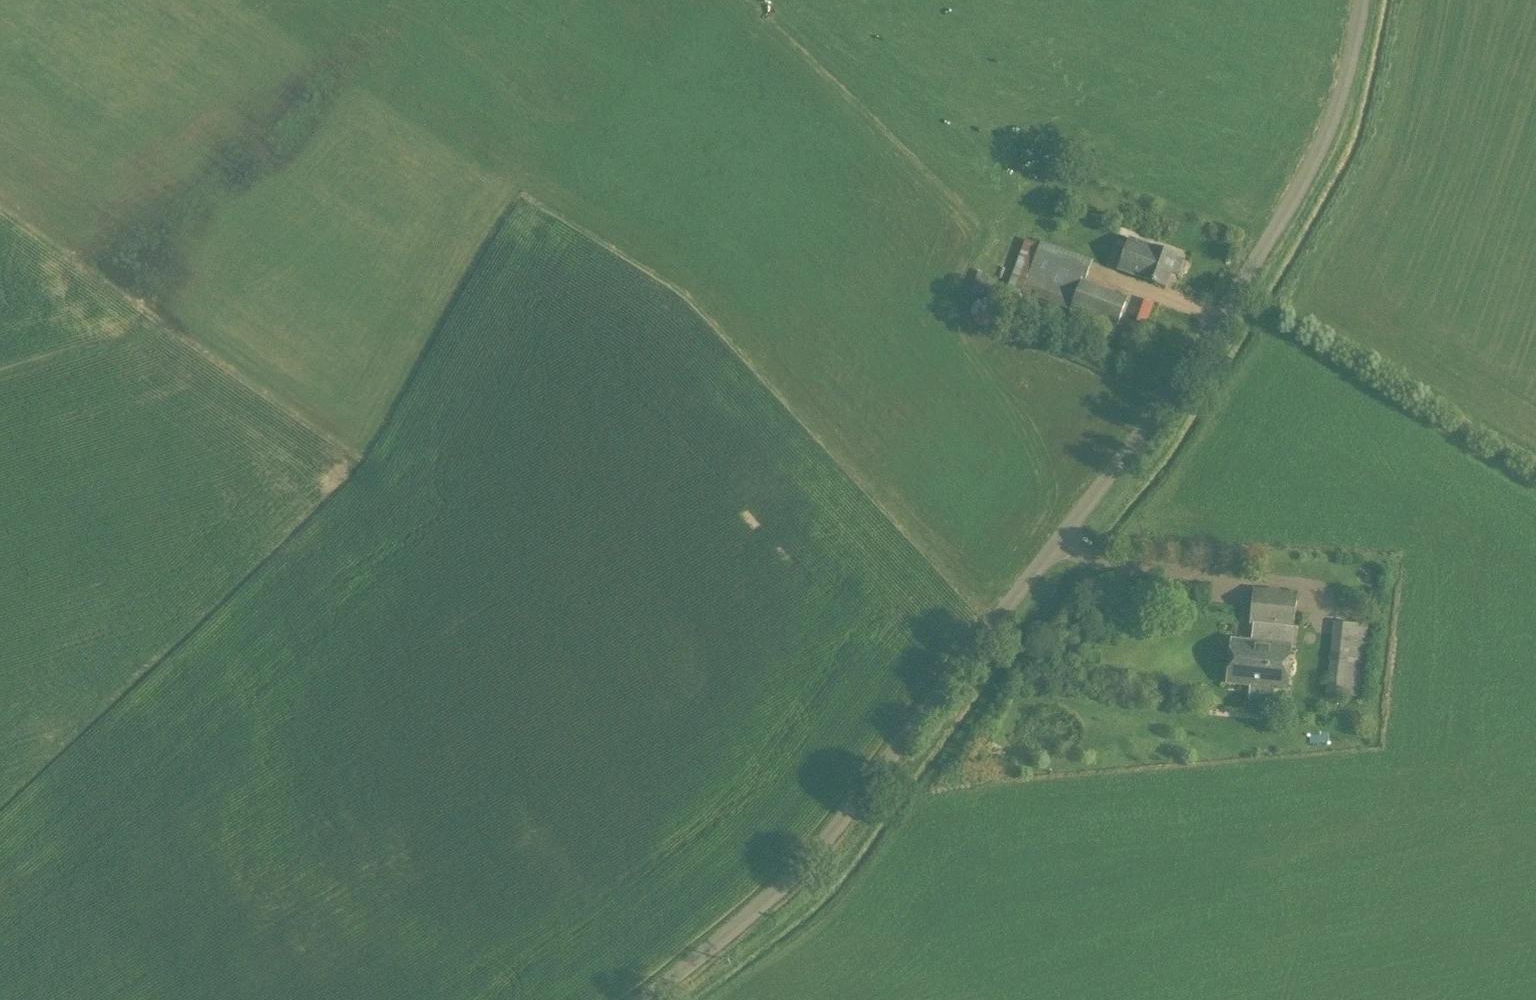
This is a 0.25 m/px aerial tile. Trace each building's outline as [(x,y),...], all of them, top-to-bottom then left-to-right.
[(1040,245),(1026,240),(1026,239),(1024,238),(1032,219),(1014,211),(1007,230),(1005,229),(992,261),(996,262),(992,275),(990,274),(990,276),(979,272),(971,292),(1025,313),(1027,309),(1066,324),(1067,321),(1112,338),(1128,298),(1086,282),(1093,261),(1041,241),(1040,245)] [(1120,270),(1166,287),(1171,273),(1178,276),(1183,262),(1176,260),(1177,257),(1130,240),(1120,270)] [(1020,331),(1002,325),(1000,331),(1018,338),(1020,331)] [(1249,627),(1252,627),(1294,631),(1298,592),(1254,588),(1249,627)] [(1332,634),(1366,638),(1367,625),(1357,624),(1333,622),(1332,634)] [(1332,634),(1326,694),(1360,698),(1366,638),(1332,634)] [(1286,691),(1291,647),(1251,643),(1232,641),(1227,684),(1286,691)]
